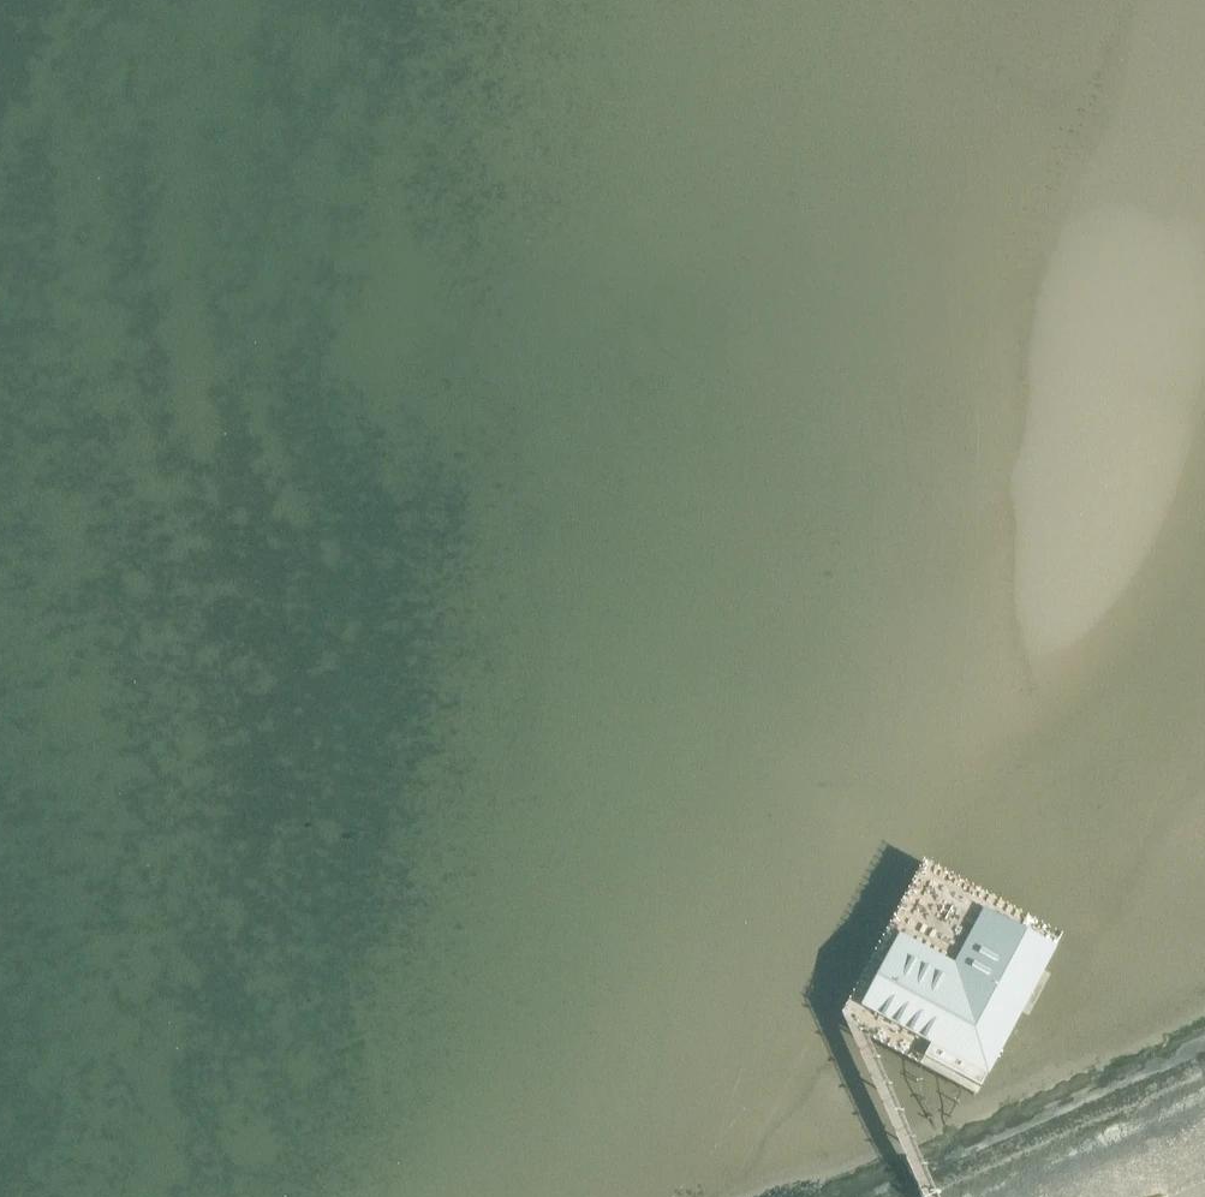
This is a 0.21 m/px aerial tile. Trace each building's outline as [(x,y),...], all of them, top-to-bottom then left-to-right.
[(979,1092),(1053,953),(983,915),(969,940),(983,948),(960,992),(905,962),(875,1019),(930,1048),(923,1062),(955,1079),(979,1092)]
